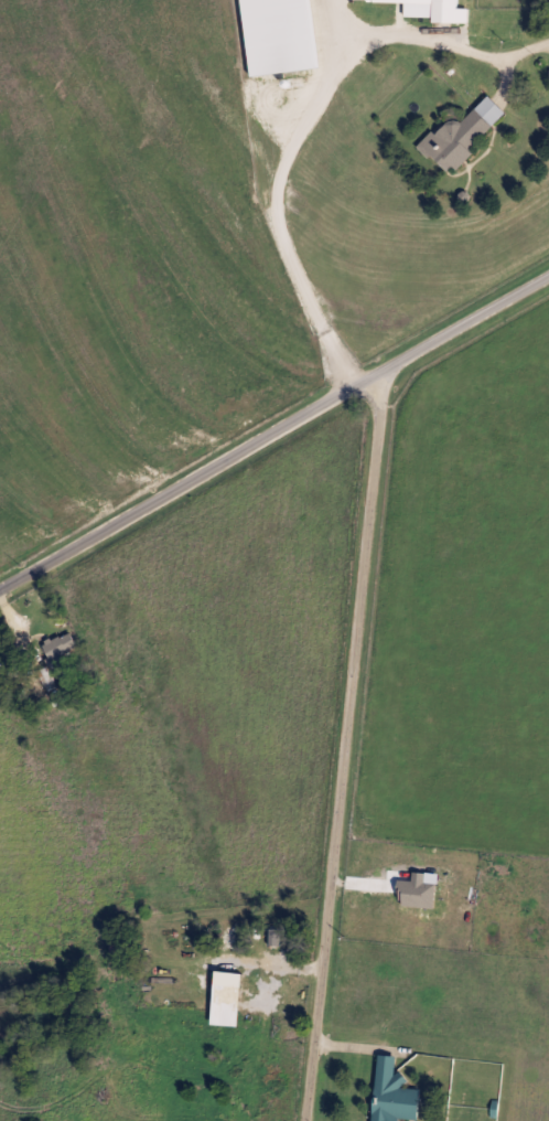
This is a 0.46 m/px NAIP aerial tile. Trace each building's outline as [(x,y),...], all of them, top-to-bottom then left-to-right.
[(246,79),(237,0),(306,0),(313,72),(246,79)] [(366,1),(366,0),(458,0),(458,23),(433,22),(433,14),(403,14),(403,2),(366,1)] [(470,149),(473,152),(450,175),(420,146),(449,118),(458,127),(488,96),(506,114),(470,149)] [(43,644),(69,629),(78,647),(53,661),(43,644)] [(397,1118),(397,1120),(373,1120),(379,1054),(396,1056),(395,1072),(407,1074),(406,1087),(421,1088),(418,1119),(397,1118)]
